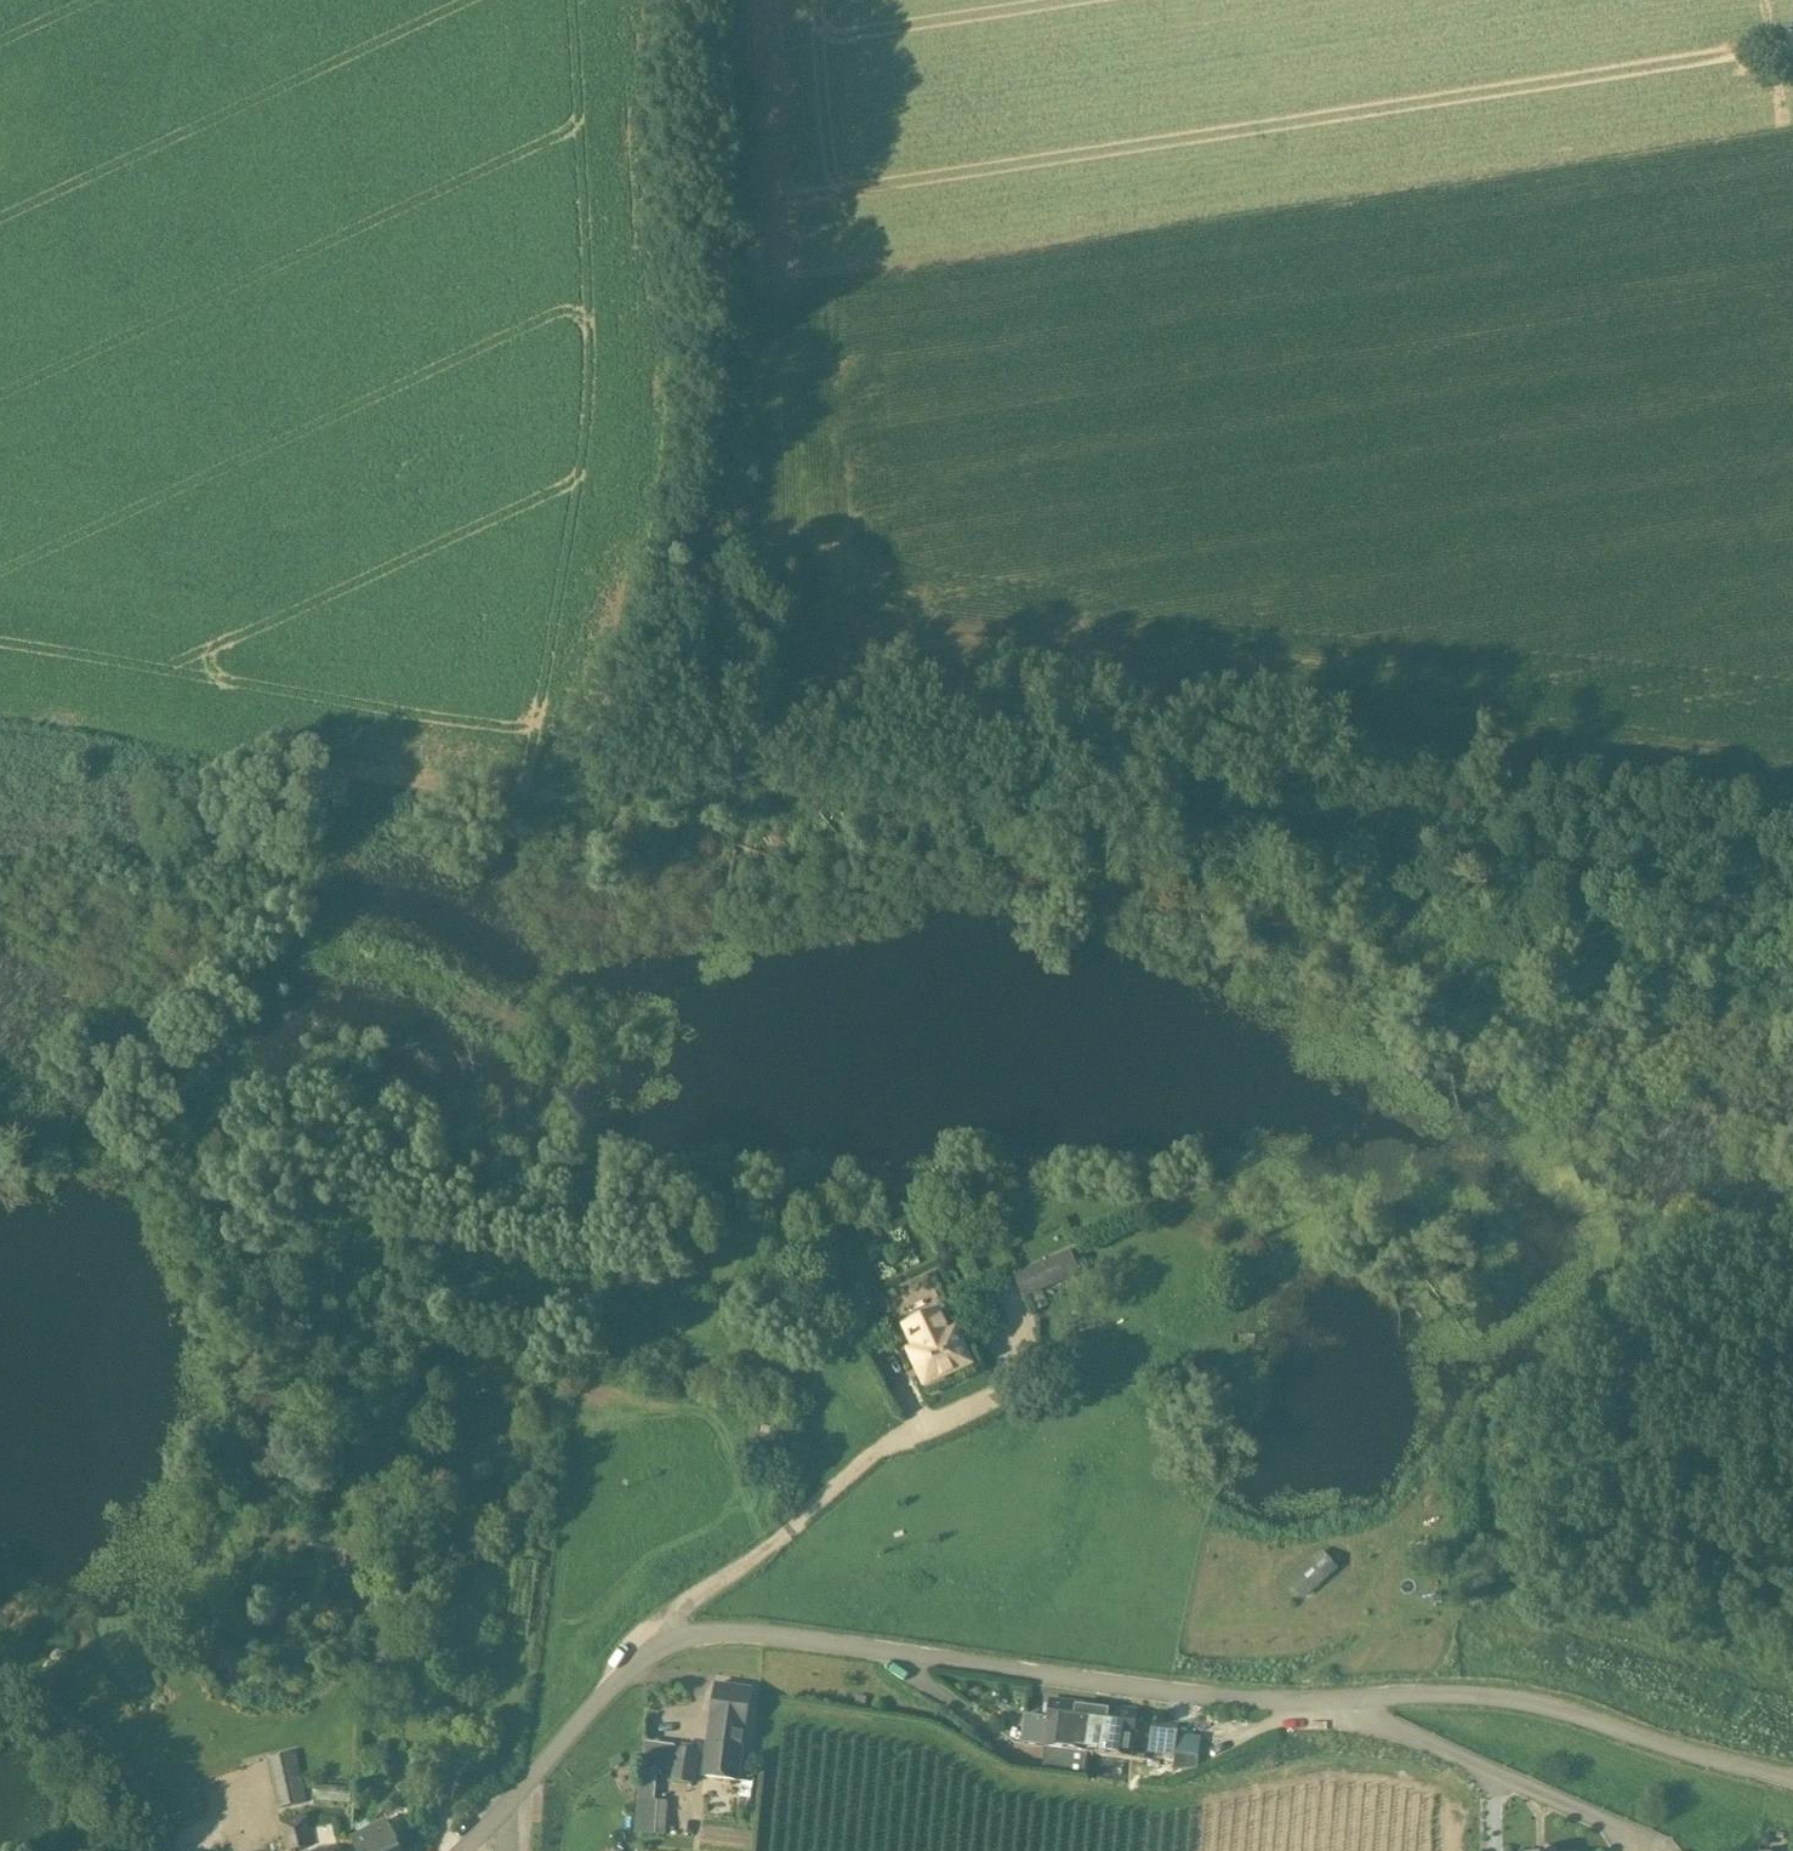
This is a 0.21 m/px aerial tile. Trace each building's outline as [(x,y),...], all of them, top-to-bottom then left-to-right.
[(1024,1299),(1081,1274),(1071,1251),(1014,1276),(1024,1299)] [(948,1334),(938,1311),(905,1326),(916,1349),(910,1352),(925,1385),(970,1364),(954,1331),(948,1334)] [(1304,1600),(1340,1569),(1323,1551),(1288,1582),(1304,1600)] [(740,1781),(744,1747),(753,1689),(716,1684),(703,1775),(740,1781)] [(1089,1733),(1094,1703),(1051,1697),(1045,1747),(1086,1752),(1089,1733)] [(1089,1733),(1086,1752),(1132,1758),(1138,1709),(1094,1703),(1089,1733)] [(1175,1756),(1179,1721),(1154,1717),(1149,1752),(1175,1756)] [(695,1783),(699,1750),(678,1747),(678,1746),(647,1742),(644,1766),(673,1770),(672,1780),(695,1783)] [(279,1806),(309,1800),(299,1751),(269,1759),(279,1806)] [(1179,1768),(1203,1768),(1203,1754),(1180,1754),(1179,1768)] [(682,1803),(683,1792),(657,1790),(657,1783),(640,1782),(636,1832),(656,1834),(659,1801),(682,1803)] [(288,1850),(315,1844),(309,1816),(281,1821),(288,1850)] [(388,1821),(354,1837),(361,1850),(403,1850),(388,1821)]
